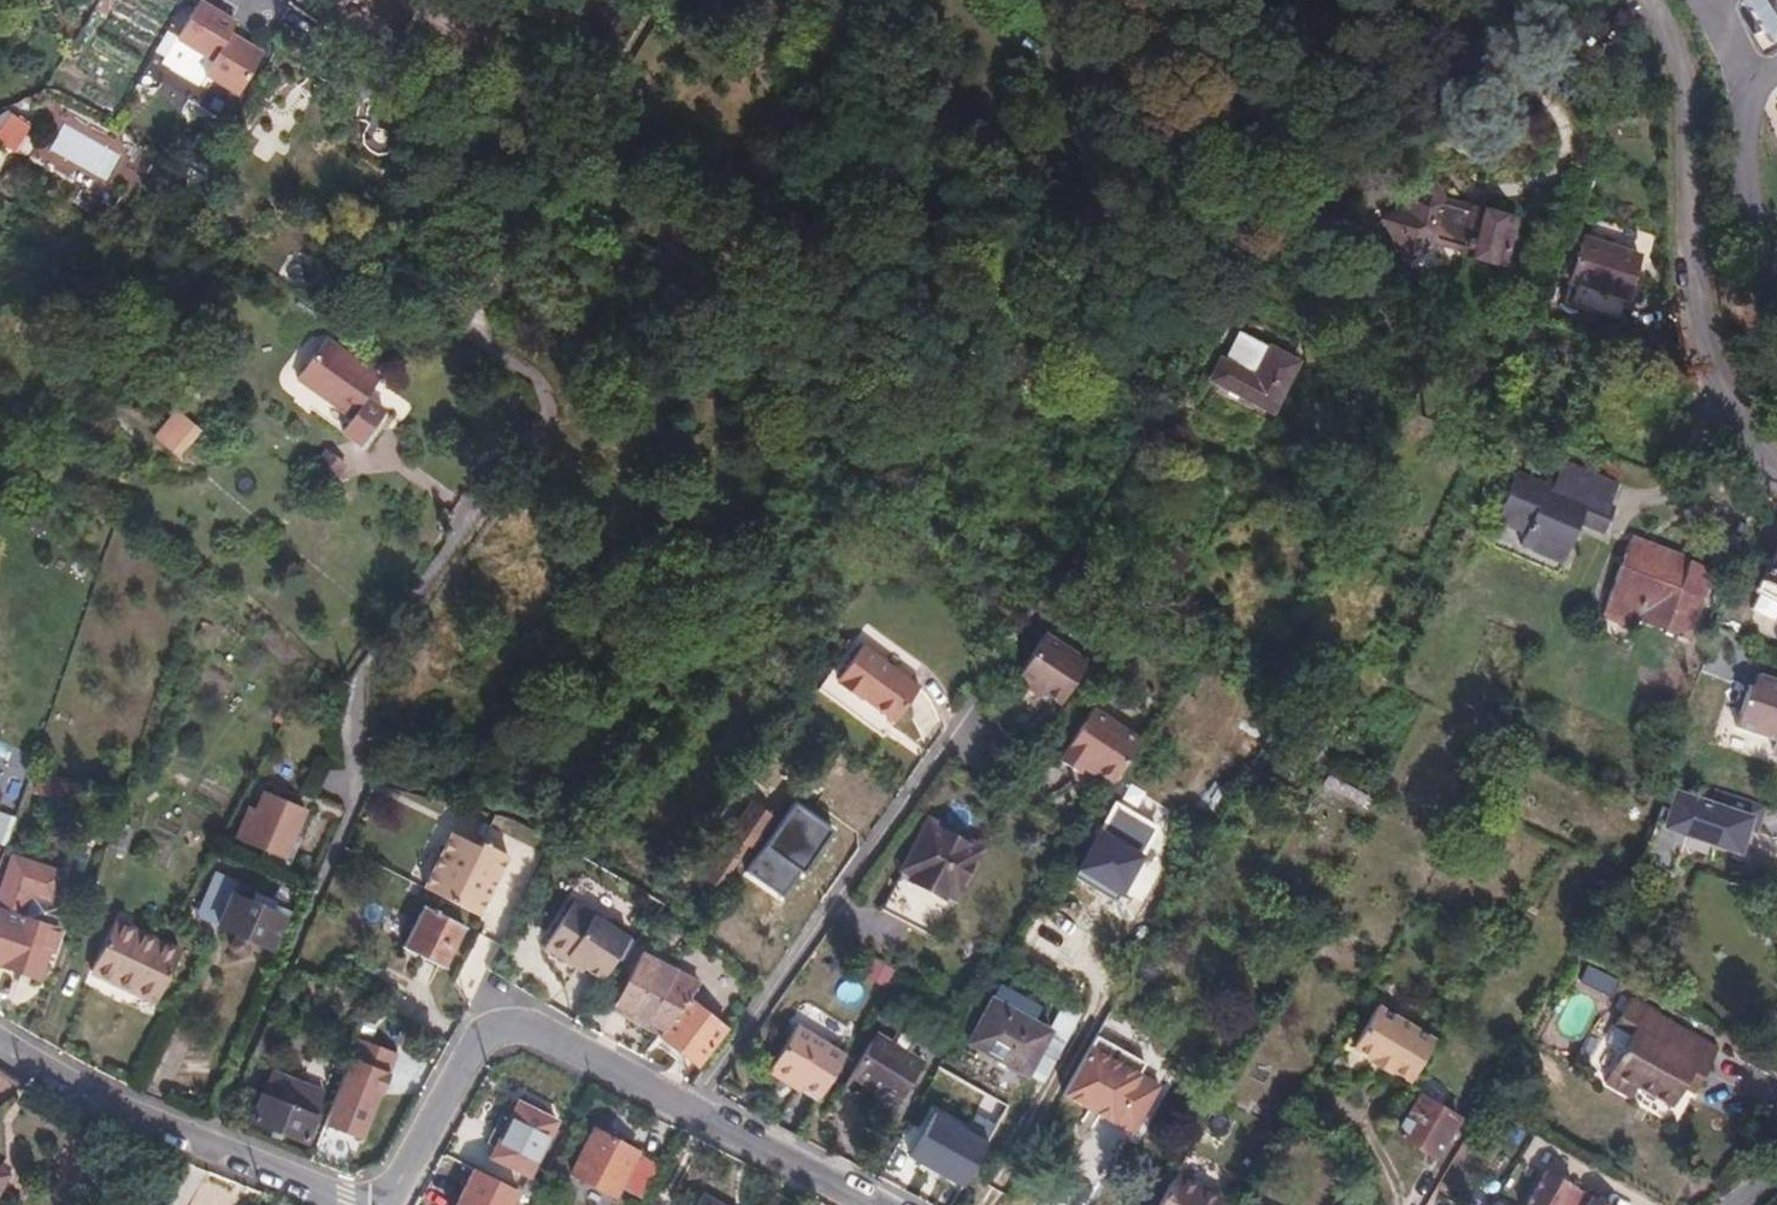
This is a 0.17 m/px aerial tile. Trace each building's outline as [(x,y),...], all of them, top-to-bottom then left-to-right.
[(1768,42),(1776,37),(1776,0),(1742,0),(1768,42)] [(234,23),(197,1),(176,38),(160,65),(196,86),(204,74),(237,93),(260,55),(227,34),(234,23)] [(863,89),(852,103),(865,114),(876,100),(863,89)] [(1521,217),(1447,196),(1436,175),(1369,214),(1398,265),(1437,243),(1472,251),(1471,259),(1508,269),(1521,217)] [(1568,279),(1581,240),(1572,237),(1559,276),(1568,279)] [(1639,258),(1581,240),(1568,279),(1561,301),(1627,322),(1634,300),(1627,298),(1632,283),(1635,284),(1637,274),(1635,273),(1639,258)] [(1640,286),(1644,276),(1637,274),(1635,284),(1640,286)] [(1297,361),(1239,331),(1214,379),(1273,410),(1297,361)] [(333,408),(325,420),(343,432),(362,404),(357,399),(370,379),(314,342),(290,378),(333,408)] [(367,397),(362,404),(343,432),(341,436),(363,454),(390,414),(367,397)] [(205,434),(216,419),(195,404),(184,415),(180,413),(156,439),(179,458),(202,432),(205,434)] [(965,418),(957,411),(946,426),(955,432),(965,418)] [(97,445),(117,424),(107,414),(86,437),(97,445)] [(349,465),(327,450),(312,468),(334,485),(349,465)] [(1555,457),(1545,479),(1571,491),(1568,496),(1583,503),(1585,497),(1597,502),(1607,480),(1555,457)] [(1576,523),(1600,534),(1611,509),(1597,502),(1585,497),(1583,503),(1568,496),(1571,491),(1545,479),(1542,484),(1514,471),(1491,519),(1522,532),(1516,544),(1558,563),(1576,523)] [(1155,572),(1161,562),(1181,576),(1194,555),(1175,542),(1171,548),(1154,536),(1138,561),(1155,572)] [(1713,567),(1633,537),(1603,618),(1636,630),(1640,620),(1686,638),(1713,567)] [(1753,590),(1758,593),(1776,603),(1776,546),(1753,590)] [(1776,612),(1776,603),(1758,593),(1749,609),(1772,621),(1776,612)] [(1044,633),(1017,674),(1028,681),(1028,686),(1040,694),(1042,690),(1061,702),(1088,661),(1044,633)] [(917,688),(859,646),(834,681),(838,683),(836,686),(855,700),(857,697),(892,722),(917,688)] [(1282,711),(1307,667),(1295,660),(1293,663),(1285,677),(1275,671),(1269,682),(1278,688),(1270,703),(1282,711)] [(1028,681),(1017,674),(1013,681),(1038,697),(1040,694),(1028,686),(1028,681)] [(1766,749),(1776,753),(1776,679),(1771,677),(1766,689),(1748,682),(1732,724),(1751,731),(1770,738),(1766,749)] [(1099,769),(1114,779),(1143,734),(1097,706),(1063,757),(1081,768),(1083,766),(1087,760),(1099,769)] [(1747,742),(1766,749),(1770,738),(1751,731),(1747,742)] [(1096,774),(1099,769),(1087,760),(1083,766),(1096,774)] [(76,783),(42,772),(35,792),(70,803),(76,783)] [(1678,787),(1661,805),(1645,851),(1669,859),(1681,824),(1742,845),(1753,813),(1678,787)] [(242,838),(284,857),(305,810),(264,792),(242,838)] [(837,833),(794,803),(745,875),(781,902),(801,874),(807,878),(837,833)] [(779,820),(754,806),(701,884),(724,899),(779,820)] [(1113,897),(1150,835),(1112,813),(1075,875),(1113,897)] [(949,903),(978,848),(929,822),(899,876),(881,910),(931,937),(949,903)] [(449,834),(422,888),(474,914),(477,916),(507,856),(480,842),(477,847),(449,834)] [(56,899),(66,872),(11,852),(0,882),(0,964),(38,978),(48,948),(52,950),(59,930),(25,919),(34,891),(56,899)] [(255,943),(268,948),(281,916),(249,902),(231,894),(237,881),(220,874),(200,918),(235,934),(255,943)] [(268,948),(281,955),(298,915),(274,904),(276,901),(254,892),(249,902),(281,916),(268,948)] [(629,936),(631,933),(595,909),(593,912),(574,901),(545,946),(600,980),(614,960),(629,936)] [(423,904),(403,943),(444,965),(465,926),(423,904)] [(175,956),(111,926),(89,974),(153,1003),(175,956)] [(255,943),(235,934),(230,947),(233,954),(241,958),(250,955),(255,943)] [(629,936),(614,960),(618,962),(636,940),(629,936)] [(643,954),(633,973),(617,1003),(664,1029),(661,1033),(695,1062),(724,1029),(692,1002),(701,992),(695,988),(698,984),(643,954)] [(1048,1029),(1030,1019),(1037,1006),(1000,986),(970,1041),(1024,1072),(1048,1029)] [(1064,1000),(1048,1029),(1024,1072),(1042,1082),(1083,1010),(1064,1000)] [(1701,1065),(1712,1071),(1724,1051),(1637,1001),(1622,1028),(1637,1037),(1610,1085),(1636,1100),(1641,1090),(1675,1109),(1688,1089),(1699,1095),(1706,1082),(1695,1075),(1701,1065)] [(1376,1003),(1352,1044),(1370,1056),(1369,1058),(1388,1069),(1389,1066),(1409,1078),(1433,1036),(1376,1003)] [(814,1096),(841,1055),(793,1023),(762,1068),(782,1082),(786,1077),(795,1083),(814,1096)] [(837,1088),(856,1100),(865,1087),(892,1106),(920,1063),(874,1033),(846,1075),(837,1088)] [(1064,1093),(1133,1132),(1160,1084),(1140,1073),(1147,1061),(1098,1034),(1064,1093)] [(395,1051),(355,1036),(344,1065),(322,1123),(359,1137),(377,1091),(380,1092),(395,1051)] [(1706,1082),(1712,1071),(1701,1065),(1695,1075),(1706,1082)] [(270,1068),(250,1118),(303,1139),(323,1090),(270,1068)] [(786,1077),(782,1082),(792,1089),(795,1083),(786,1077)] [(865,1087),(856,1100),(854,1103),(881,1121),(892,1106),(865,1087)] [(1458,1115),(1421,1094),(1397,1133),(1434,1155),(1458,1115)] [(1535,1129),(1485,1100),(1477,1114),(1525,1144),(1535,1129)] [(554,1121),(516,1102),(488,1156),(527,1176),(554,1121)] [(993,1140),(930,1104),(899,1158),(962,1190),(993,1140)] [(641,1199),(660,1165),(593,1129),(568,1173),(612,1195),(617,1187),(641,1199)] [(1158,1204),(1219,1204),(1223,1197),(1186,1177),(1200,1152),(1191,1147),(1158,1204)] [(484,1164),(461,1204),(516,1204),(525,1189),(484,1164)] [(1552,1171),(1531,1204),(1611,1204),(1597,1197),(1596,1198),(1578,1187),(1579,1187),(1552,1171)] [(700,1196),(695,1204),(716,1204),(700,1196)]
